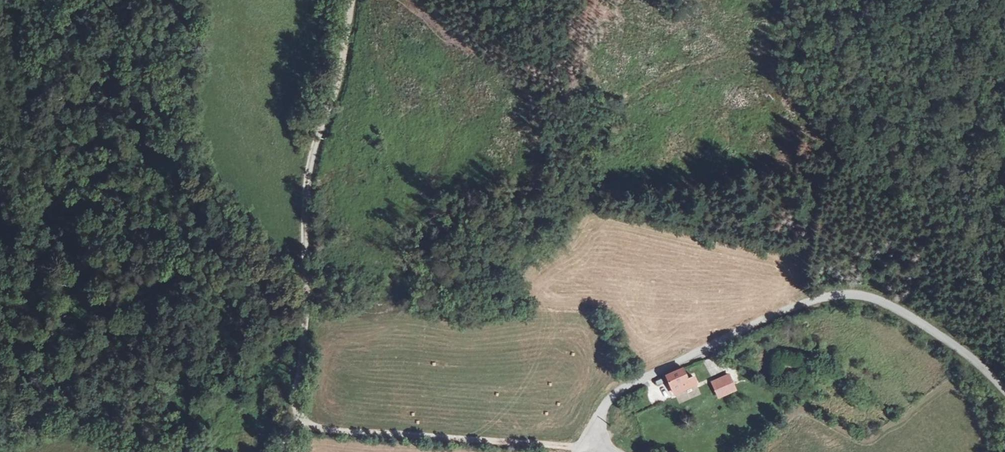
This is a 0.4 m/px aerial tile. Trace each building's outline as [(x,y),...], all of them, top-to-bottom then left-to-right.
[(672,392),(686,388),(700,383),(696,373),(689,375),(684,365),(666,373),(669,381),(672,392)] [(713,380),(720,396),(735,389),(728,374),(713,380)]
